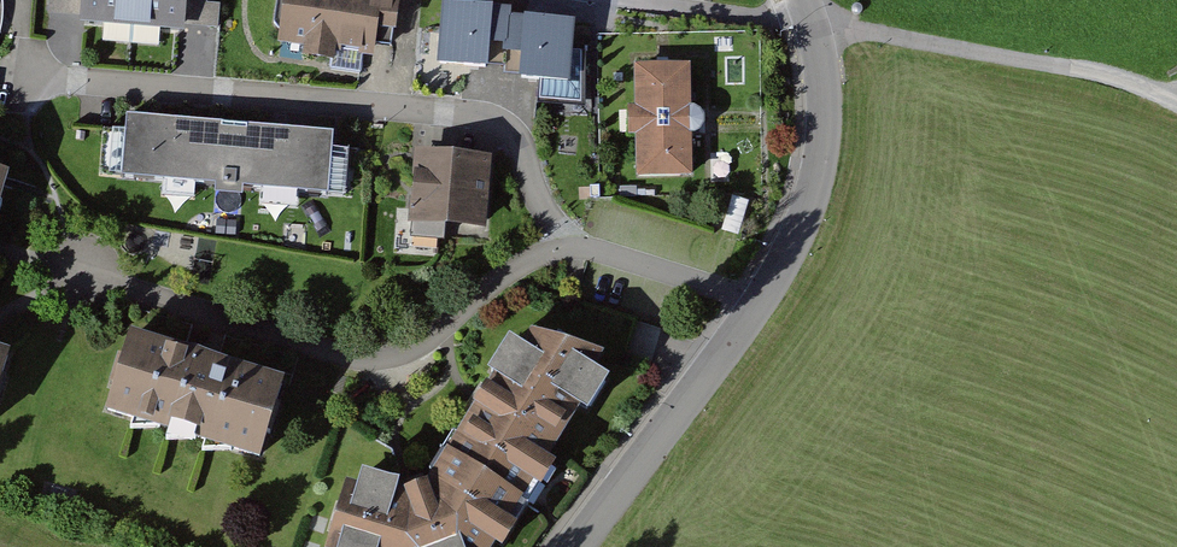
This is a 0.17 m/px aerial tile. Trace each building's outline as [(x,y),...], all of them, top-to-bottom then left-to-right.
[(81,17),(182,26),(184,0),(82,0),(81,17)] [(278,43),(374,56),(376,43),(400,46),(406,2),(392,0),(284,0),(278,43)] [(512,12),(447,9),(444,68),(521,72),(521,79),(581,81),(583,24),(512,21),(512,12)] [(691,68),(634,68),(635,179),(692,178),(691,68)] [(335,137),(128,120),(123,179),(330,196),(335,137)] [(491,158),(418,152),(411,225),(485,231),(491,158)] [(279,380),(124,332),(99,413),(255,460),(279,380)] [(525,333),(517,349),(502,341),(482,375),(492,383),(487,389),(482,387),(466,411),(472,414),(429,485),(395,495),(396,485),(354,474),(350,490),(342,487),(322,546),(486,546),(488,544),(494,546),(508,546),(552,463),(543,458),(573,407),(584,414),(603,381),(594,373),(602,355),(525,333)]
